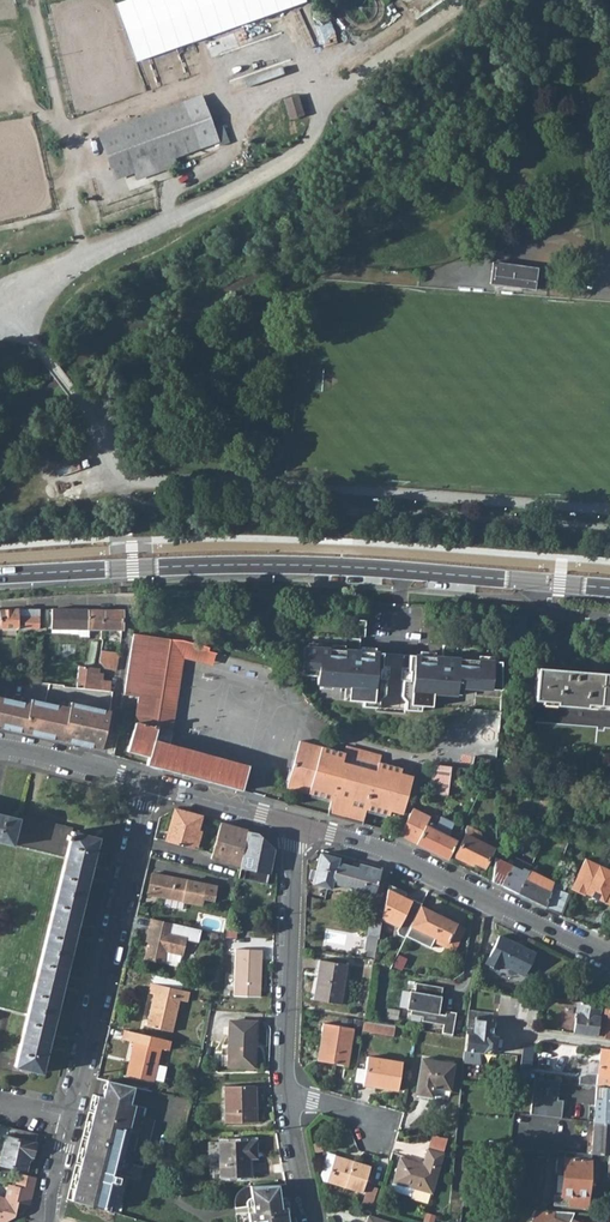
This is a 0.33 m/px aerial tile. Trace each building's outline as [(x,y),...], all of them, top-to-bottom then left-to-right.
[(305,2),(304,0),(128,0),(118,4),(138,63),(305,2)] [(233,89),(292,70),(284,43),(224,62),(233,89)] [(295,97),(282,101),(288,120),(301,116),(295,97)] [(110,170),(130,163),(169,149),(210,135),(198,101),(98,137),(110,170)] [(199,146),(186,152),(193,170),(207,164),(199,146)] [(130,163),(135,177),(175,164),(169,149),(130,163)] [(533,268),(489,263),(487,283),(530,288),(533,268)] [(1,629),(17,629),(39,629),(39,609),(16,609),(0,610),(0,621),(1,629)] [(51,609),(50,628),(88,629),(88,610),(51,609)] [(88,610),(88,629),(101,629),(101,610),(88,610)] [(101,610),(101,629),(121,629),(122,610),(101,610)] [(355,636),(365,637),(366,621),(356,620),(355,636)] [(153,766),(241,791),(248,766),(167,744),(170,732),(157,728),(170,639),(131,633),(129,645),(126,662),(122,694),(138,697),(134,723),(127,751),(148,757),(146,764),(153,766)] [(476,688),(501,690),(500,662),(456,659),(457,646),(443,645),(442,658),(359,651),(360,639),(346,638),(345,650),(304,647),(302,675),(318,676),(317,684),(349,687),(348,700),(363,701),(363,706),(379,707),(405,709),(421,710),(421,705),(432,706),(433,693),(460,695),(463,694),(464,689),(476,690),(476,688)] [(185,641),(170,639),(157,728),(170,732),(181,656),(211,664),(215,649),(185,641)] [(87,666),(93,667),(98,641),(91,640),(88,660),(88,664),(87,666)] [(104,668),(116,671),(119,653),(101,650),(99,661),(104,668)] [(78,665),(76,687),(92,689),(110,691),(111,681),(103,680),(104,673),(99,672),(99,668),(94,667),(93,667),(87,666),(78,665)] [(532,722),(609,728),(609,674),(536,668),(534,700),(532,722)] [(90,748),(101,750),(110,711),(99,708),(70,702),(68,707),(30,699),(29,703),(0,697),(0,728),(90,748)] [(299,741),(287,788),(331,799),(327,814),(343,818),(362,824),(366,809),(389,815),(390,811),(392,803),(404,807),(410,783),(398,780),(400,773),(401,768),(378,762),(375,771),(342,762),(345,753),(344,753),(299,741)] [(342,762),(375,771),(378,762),(380,756),(346,747),(344,753),(345,753),(342,762)] [(488,782),(495,783),(497,762),(495,762),(490,761),(488,782)] [(430,793),(447,795),(449,776),(451,766),(433,764),(432,776),(430,793)] [(398,780),(410,783),(412,776),(400,773),(398,780)] [(498,814),(507,816),(511,785),(501,784),(498,814)] [(390,811),(402,814),(404,807),(392,803),(390,811)] [(399,836),(415,843),(447,859),(456,840),(447,836),(453,823),(440,816),(436,825),(427,821),(429,817),(412,808),(409,814),(399,836)] [(174,809),(165,841),(192,848),(192,846),(196,834),(200,817),(174,809)] [(15,1066),(41,1073),(49,1039),(63,980),(76,928),(90,871),(98,837),(71,831),(72,828),(20,816),(19,818),(0,814),(0,842),(13,845),(16,846),(0,914),(0,1009),(27,1015),(15,1066)] [(247,832),(247,830),(221,823),(212,854),(210,859),(239,867),(240,868),(247,832)] [(239,867),(237,878),(266,884),(269,867),(274,849),(257,834),(247,832),(240,868),(239,867)] [(463,838),(454,856),(468,863),(470,860),(483,867),(492,848),(464,834),(463,838)] [(313,879),(312,883),(330,888),(332,882),(373,894),(380,869),(359,863),(358,868),(351,866),(337,863),(338,858),(320,853),(315,870),(313,879)] [(494,856),(492,881),(500,885),(517,893),(528,870),(530,866),(515,858),(512,865),(494,856)] [(570,888),(583,894),(585,891),(590,894),(590,895),(609,905),(609,870),(606,868),(596,864),(584,858),(570,888)] [(596,864),(606,868),(609,862),(599,858),(596,864)] [(528,870),(517,893),(544,906),(553,882),(528,870)] [(200,904),(201,904),(202,899),(214,901),(216,886),(204,883),(152,873),(148,894),(164,897),(183,901),(200,904)] [(553,882),(544,906),(561,915),(568,893),(563,891),(565,883),(554,879),(553,882)] [(406,892),(387,883),(383,905),(380,918),(397,927),(396,930),(397,934),(404,937),(410,926),(420,906),(421,903),(411,898),(410,900),(404,897),(406,892)] [(420,906),(410,926),(429,935),(445,943),(444,946),(452,951),(464,928),(428,910),(420,906)] [(370,916),(365,949),(375,950),(380,918),(370,916)] [(173,923),(151,918),(148,928),(151,929),(144,959),(163,963),(163,962),(166,951),(181,955),(183,955),(186,939),(198,942),(201,930),(173,923)] [(424,944),(441,952),(444,946),(445,943),(429,935),(424,944)] [(498,935),(485,964),(496,969),(499,963),(524,975),(535,953),(498,935)] [(235,949),(234,995),(260,996),(261,950),(235,949)] [(181,955),(166,952),(163,962),(178,966),(181,955)] [(320,959),(313,999),(340,1004),(345,1004),(351,965),(346,964),(320,959)] [(152,983),(180,989),(182,982),(154,975),(152,983)] [(153,993),(145,1025),(171,1031),(179,999),(186,1001),(189,991),(180,989),(152,983),(150,982),(148,992),(153,993)] [(442,987),(415,982),(414,991),(411,991),(408,1009),(410,1009),(410,1014),(422,1016),(421,1020),(443,1024),(441,1033),(451,1035),(455,1012),(445,1010),(444,1015),(437,1013),(436,1013),(438,1001),(440,1001),(442,987)] [(571,985),(565,1001),(578,1003),(578,1001),(588,1003),(591,992),(571,985)] [(501,994),(498,1014),(526,1018),(530,995),(521,993),(520,998),(501,994)] [(526,1018),(526,1019),(536,1020),(539,996),(530,995),(526,1018)] [(578,1003),(573,1033),(595,1036),(600,1006),(588,1003),(578,1001),(578,1003)] [(595,1036),(609,1037),(609,1009),(600,1006),(595,1036)] [(468,1011),(462,1062),(480,1064),(481,1052),(494,1053),(496,1036),(490,1036),(492,1018),(492,1013),(468,1011)] [(363,1020),(361,1030),(393,1035),(395,1025),(363,1020)] [(229,1021),(228,1065),(254,1066),(255,1022),(229,1021)] [(326,1041),(322,1061),(347,1065),(353,1028),(323,1023),(320,1040),(326,1041)] [(131,1060),(128,1075),(153,1081),(163,1039),(136,1033),(124,1030),(121,1039),(132,1042),(128,1060),(131,1060)] [(317,1060),(322,1061),(326,1041),(320,1040),(317,1060)] [(523,1044),(518,1076),(529,1077),(533,1046),(523,1044)] [(597,1086),(609,1087),(609,1049),(601,1048),(598,1074),(597,1086)] [(363,1082),(362,1084),(397,1090),(402,1062),(367,1056),(365,1070),(363,1082)] [(421,1058),(415,1093),(432,1096),(432,1093),(448,1096),(449,1090),(454,1064),(421,1058)] [(365,1070),(355,1068),(353,1080),(363,1082),(365,1070)] [(595,1085),(597,1086),(598,1074),(586,1074),(580,1076),(579,1083),(595,1085)] [(559,1081),(534,1078),(530,1114),(561,1117),(563,1100),(557,1099),(559,1081)] [(76,1184),(72,1200),(76,1202),(109,1211),(115,1183),(118,1184),(119,1177),(117,1177),(117,1176),(119,1169),(135,1104),(130,1103),(134,1086),(106,1080),(102,1096),(95,1095),(92,1104),(95,1105),(91,1122),(88,1121),(86,1131),(89,1131),(85,1148),(82,1147),(79,1157),(83,1158),(78,1174),(75,1174),(73,1183),(76,1184)] [(224,1086),(224,1122),(256,1122),(255,1085),(224,1086)] [(595,1085),(593,1121),(608,1123),(609,1108),(609,1087),(597,1086),(595,1085)] [(592,1139),(593,1121),(589,1120),(586,1153),(590,1153),(591,1153),(608,1155),(609,1155),(609,1140),(592,1139)] [(593,1121),(592,1139),(609,1140),(609,1123),(608,1123),(593,1121)] [(0,1160),(0,1164),(26,1169),(29,1155),(32,1156),(35,1143),(37,1133),(8,1126),(6,1135),(0,1160)] [(447,1137),(431,1135),(427,1149),(442,1153),(447,1137)] [(218,1141),(220,1177),(250,1176),(249,1158),(249,1153),(256,1153),(256,1139),(218,1141)] [(400,1158),(393,1182),(394,1182),(412,1187),(431,1193),(442,1153),(427,1149),(423,1164),(400,1158)] [(554,1194),(553,1205),(587,1207),(591,1153),(590,1153),(586,1153),(564,1151),(564,1158),(556,1157),(555,1172),(563,1173),(561,1195),(554,1194)] [(327,1152),(325,1161),(332,1163),(326,1181),(362,1192),(370,1166),(327,1152)] [(323,1180),(326,1181),(332,1163),(325,1161),(320,1174),(323,1180)] [(1,1221),(4,1221),(8,1220),(10,1211),(15,1212),(18,1202),(28,1204),(35,1177),(19,1173),(16,1185),(12,1200),(4,1198),(0,1197),(0,1221),(1,1221)] [(412,1187),(394,1182),(391,1190),(410,1195),(412,1187)] [(4,1198),(12,1200),(16,1185),(8,1183),(4,1198)] [(286,1206),(285,1206),(281,1207),(280,1201),(284,1201),(284,1196),(279,1197),(278,1184),(249,1185),(251,1198),(250,1198),(248,1198),(247,1199),(247,1200),(246,1201),(246,1202),(248,1209),(252,1208),(253,1211),(248,1212),(249,1221),(288,1221),(286,1206)] [(379,1189),(368,1185),(362,1202),(374,1206),(379,1189)] [(450,1191),(448,1203),(460,1204),(461,1192),(450,1191)] [(74,1221),(113,1221),(113,1212),(109,1211),(76,1202),(74,1221)] [(448,1203),(448,1211),(460,1212),(461,1204),(460,1204),(448,1203)] [(529,1221),(579,1221),(572,1219),(574,1212),(530,1209),(529,1221)] [(134,1218),(120,1214),(113,1212),(113,1221),(134,1221),(134,1218)] [(446,1221),(458,1221),(460,1214),(447,1212),(446,1221)]
